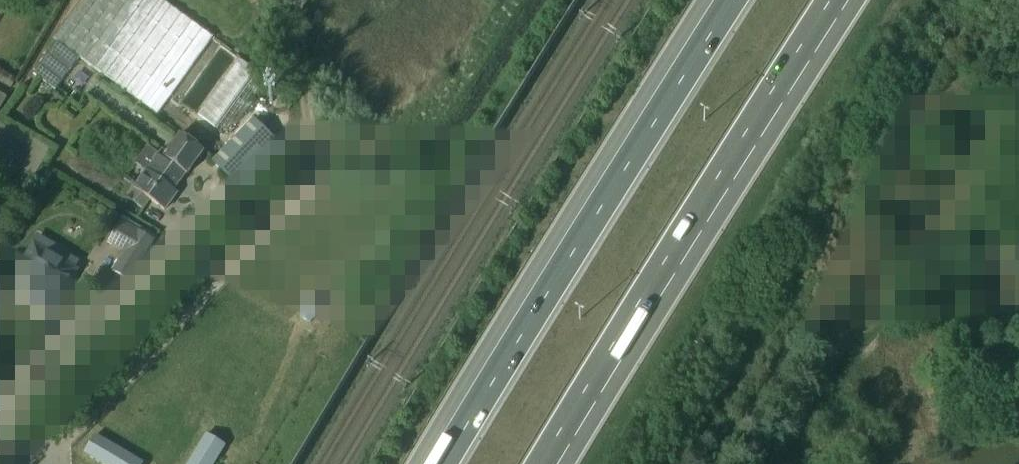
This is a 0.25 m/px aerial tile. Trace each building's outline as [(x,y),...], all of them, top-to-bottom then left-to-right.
[(212,36),(163,0),(80,0),(52,39),(56,43),(34,73),(56,89),(79,57),(156,113),(212,36)] [(234,131),(282,72),(263,57),(215,116),(234,131)] [(213,162),(242,190),(283,146),(254,118),(213,162)] [(0,148),(0,170),(3,172),(21,169),(32,150),(15,140),(18,134),(11,130),(7,137),(0,148)] [(150,200),(164,210),(177,192),(174,190),(186,174),(187,175),(203,151),(180,135),(167,153),(162,148),(133,187),(134,188),(127,197),(143,209),(150,200)] [(111,271),(129,280),(156,237),(120,219),(107,242),(124,252),(111,271)] [(49,312),(50,312),(65,286),(68,288),(73,279),(70,278),(80,261),(51,244),(48,249),(37,242),(23,266),(35,272),(22,295),(32,301),(28,307),(46,318),(49,312)] [(333,320),(344,299),(333,293),(322,314),(333,320)] [(300,315),(310,320),(321,302),(310,297),(300,315)] [(225,445),(207,434),(190,463),(214,463),(225,445)] [(102,463),(142,463),(95,435),(85,453),(102,463)]
